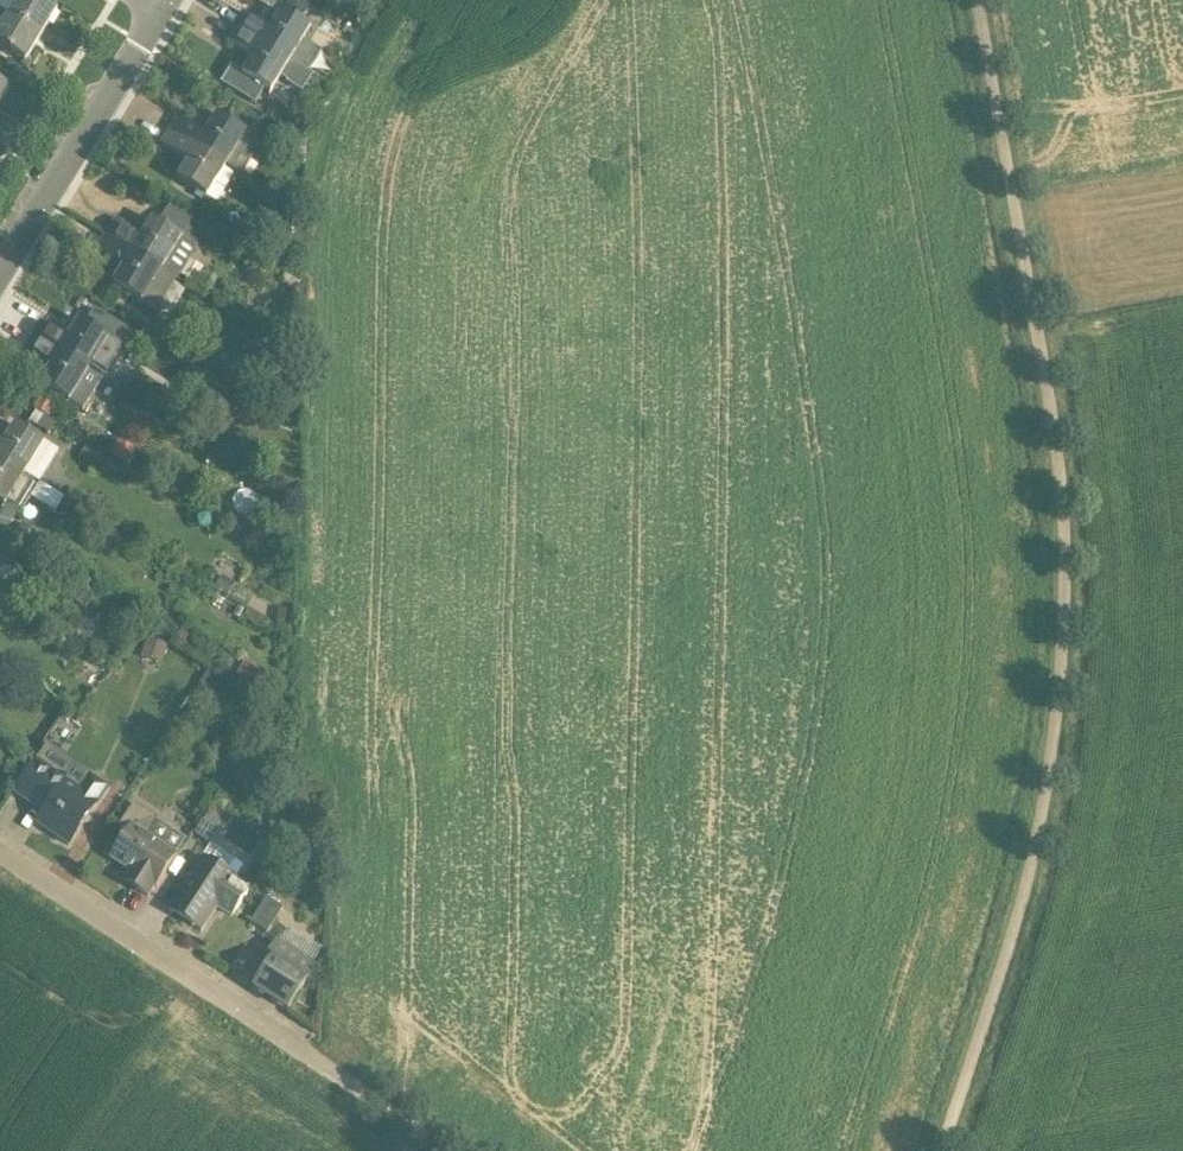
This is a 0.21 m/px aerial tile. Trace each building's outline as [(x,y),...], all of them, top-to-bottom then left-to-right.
[(41,39),(57,13),(44,4),(39,0),(19,0),(8,19),(41,39)] [(311,2),(308,0),(290,0),(287,4),(304,14),(311,2)] [(236,27),(293,62),(312,31),(282,13),(271,31),(244,14),(236,27)] [(26,63),(41,39),(8,19),(0,14),(0,48),(12,56),(13,55),(26,63)] [(272,95),(293,62),(236,27),(227,42),(255,59),(243,77),(272,95)] [(9,92),(0,86),(0,106),(9,92)] [(179,118),(171,131),(227,166),(246,177),(266,146),(217,116),(206,135),(179,118)] [(227,166),(171,131),(162,146),(190,163),(178,181),(207,199),(227,166)] [(182,239),(194,219),(170,205),(158,225),(153,222),(142,240),(114,223),(106,236),(171,277),(191,245),(182,239)] [(113,286),(151,309),(171,277),(106,236),(97,251),(125,268),(113,286)] [(304,289),(297,286),(290,289),(290,297),(297,301),(304,297),(304,289)] [(69,340),(41,323),(33,336),(90,371),(109,339),(80,321),(69,340)] [(90,371),(33,336),(24,351),(52,367),(40,386),(83,412),(103,378),(90,371)] [(50,418),(56,407),(39,397),(33,408),(50,418)] [(30,422),(50,435),(56,424),(36,411),(30,422)] [(27,476),(46,444),(16,426),(5,444),(0,442),(0,459),(27,476)] [(117,437),(107,453),(126,464),(136,448),(117,437)] [(92,466),(101,451),(88,443),(80,458),(92,466)] [(31,498),(56,513),(64,499),(27,476),(0,459),(0,505),(4,507),(0,514),(0,532),(4,535),(16,514),(20,516),(31,498)] [(29,550),(39,534),(23,524),(13,540),(29,550)] [(222,577),(215,588),(229,597),(230,595),(234,597),(238,589),(235,587),(236,586),(222,577)] [(161,665),(168,647),(168,646),(147,639),(140,658),(142,659),(161,665)] [(247,687),(255,675),(243,668),(235,680),(247,687)] [(216,694),(205,686),(200,683),(190,698),(206,709),(216,694)] [(82,731),(64,719),(12,799),(46,821),(39,831),(73,853),(113,791),(111,781),(96,771),(86,773),(69,762),(67,754),(82,731)] [(234,771),(228,780),(241,789),(248,780),(234,771)] [(291,787),(291,800),(301,800),(302,788),(291,787)] [(155,887),(157,888),(178,857),(148,837),(159,820),(135,804),(120,828),(129,834),(112,859),(131,872),(125,882),(149,897),(155,887)] [(210,812),(195,835),(211,846),(226,823),(210,812)] [(250,891),(237,882),(244,872),(209,849),(170,910),(203,931),(219,906),(234,916),(250,891)] [(267,900),(251,927),(267,937),(283,910),(267,900)] [(282,943),(278,940),(268,955),(274,958),(254,989),(289,1011),(318,967),(315,964),(322,954),(289,933),(282,943)]
